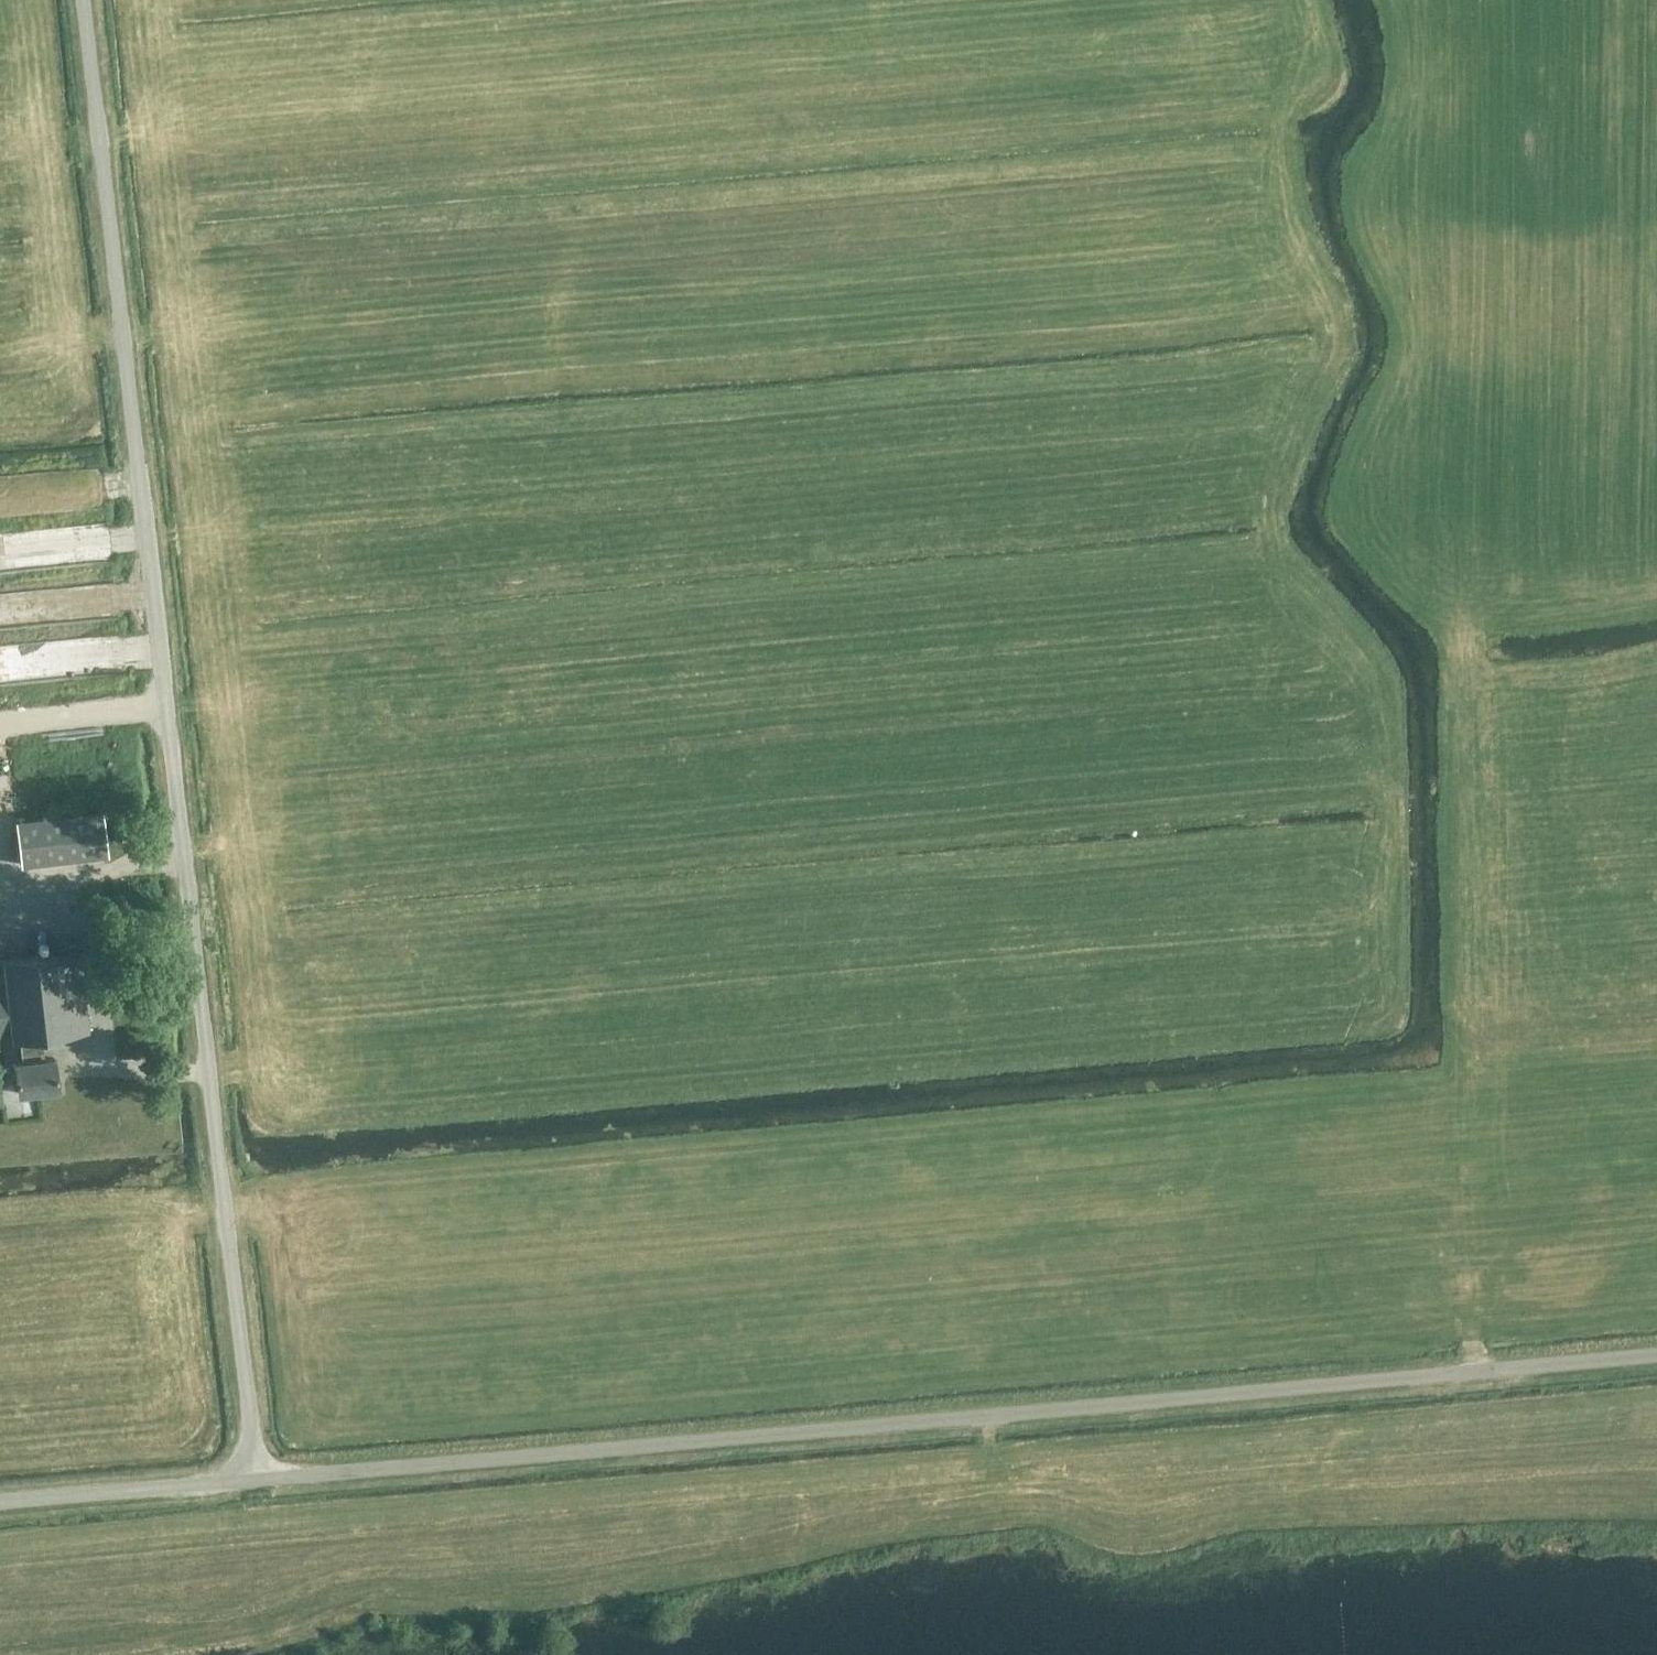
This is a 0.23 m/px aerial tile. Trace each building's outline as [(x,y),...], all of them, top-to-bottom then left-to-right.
[(30,578),(0,582),(0,606),(33,602),(30,578)] [(16,818),(21,861),(109,851),(104,807),(16,818)] [(54,1056),(43,1057),(41,1035),(89,1029),(79,948),(4,957),(7,987),(0,988),(0,1035),(13,1034),(13,1038),(21,1037),(24,1059),(16,1060),(20,1091),(58,1086),(54,1056)]
